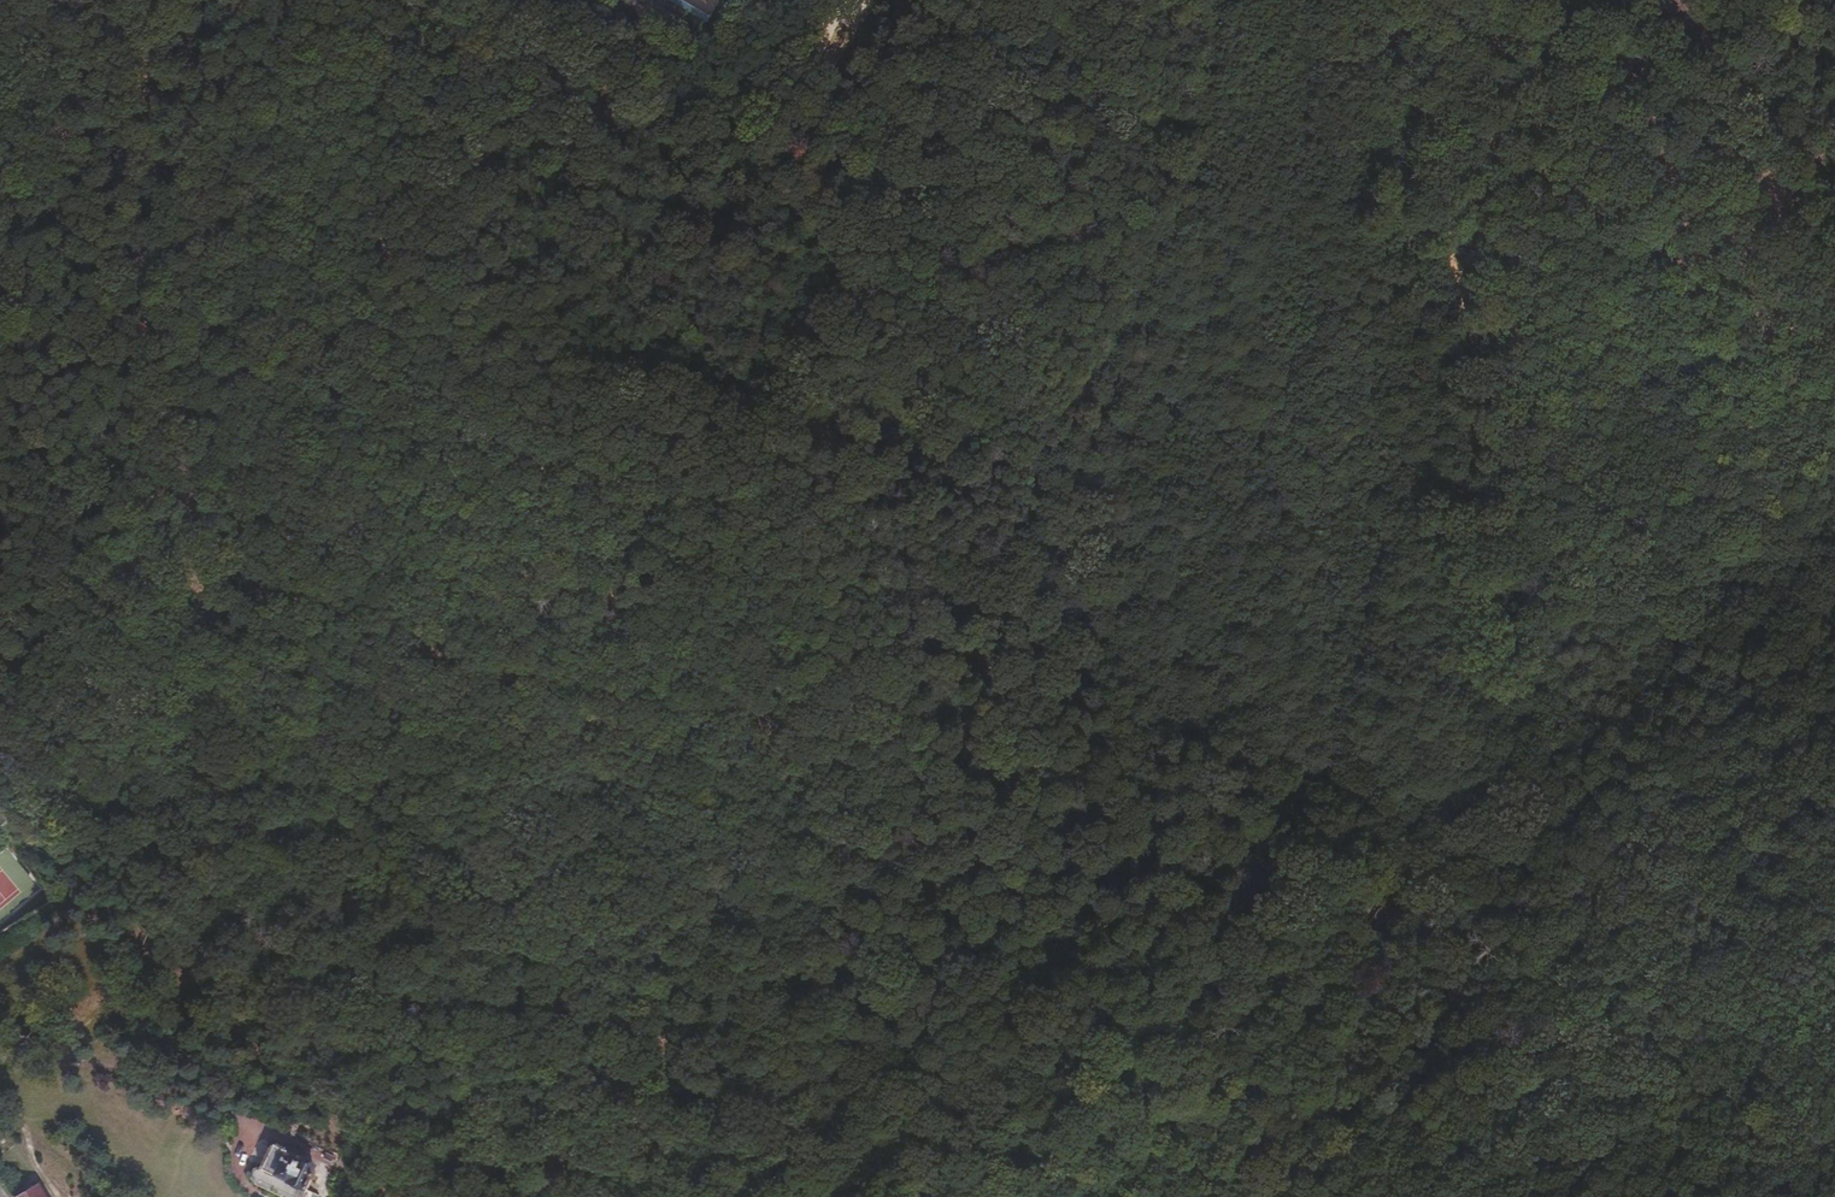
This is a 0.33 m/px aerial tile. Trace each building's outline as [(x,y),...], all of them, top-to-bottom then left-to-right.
[(309,1185),(305,1183),(312,1168),(299,1162),(301,1158),(271,1144),(261,1165),(256,1163),(248,1179),(287,1196),(304,1196),(309,1185)] [(15,1196),(42,1196),(35,1185),(15,1196)] [(309,1185),(304,1196),(322,1196),(324,1192),(309,1185)]
